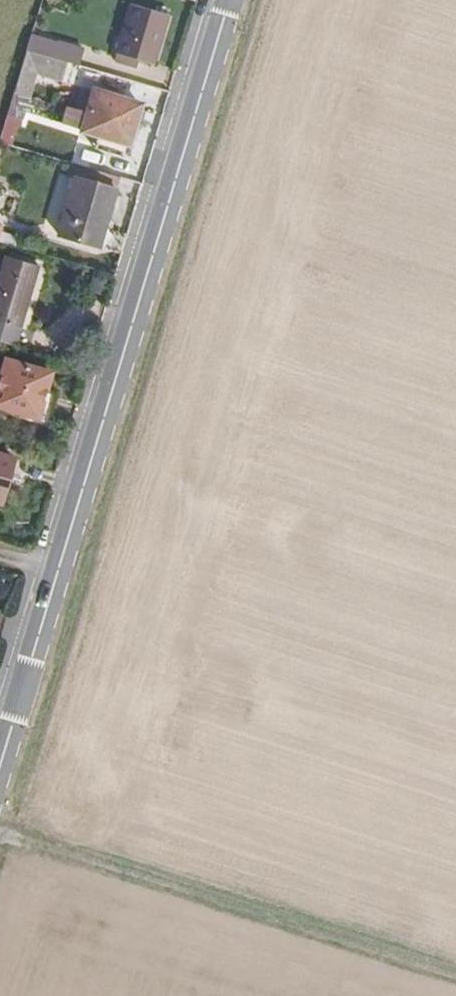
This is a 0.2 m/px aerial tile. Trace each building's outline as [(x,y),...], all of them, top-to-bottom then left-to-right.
[(158,65),(172,16),(137,3),(118,64),(138,70),(140,60),(158,65)] [(79,47),(31,32),(27,47),(66,59),(74,62),(79,47)] [(61,76),(66,59),(27,47),(14,88),(28,92),(35,69),(61,76)] [(129,145),(141,105),(93,91),(81,131),(129,145)] [(122,173),(126,160),(99,153),(95,166),(122,173)] [(102,243),(117,183),(75,173),(60,233),(102,243)] [(14,226),(0,222),(0,239),(10,242),(14,226)] [(40,264),(5,254),(0,271),(0,318),(24,325),(40,264)] [(53,376),(10,363),(0,397),(0,418),(38,429),(53,376)] [(20,456),(0,451),(0,493),(9,496),(15,472),(20,456)] [(11,505),(20,474),(15,472),(9,496),(7,503),(11,505)] [(9,496),(0,493),(0,502),(7,503),(9,496)]
